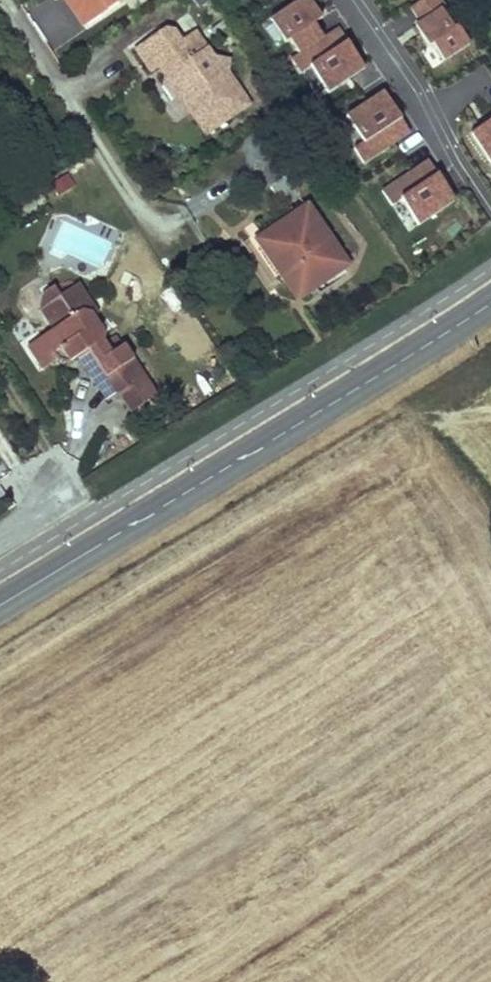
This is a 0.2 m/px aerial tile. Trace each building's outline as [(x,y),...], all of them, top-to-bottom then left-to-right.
[(79,23),(117,0),(65,0),(79,23)] [(323,38),(314,24),(322,18),(310,0),(301,0),(271,21),(285,42),(290,39),(299,54),(323,38)] [(470,43),(458,25),(455,27),(442,9),(446,6),(441,0),(421,0),(410,7),(420,22),(415,26),(429,46),(432,43),(444,60),(470,43)] [(366,68),(338,28),(323,38),(299,54),(292,59),(308,82),(317,75),(329,93),(366,68)] [(165,31),(136,50),(152,75),(160,69),(167,79),(165,87),(177,103),(185,105),(206,136),(250,107),(227,74),(229,62),(214,59),(196,33),(181,43),(175,32),(165,31)] [(410,132),(384,92),(346,117),(363,143),(354,149),(363,163),(410,132)] [(473,131),(490,159),(490,120),(473,131)] [(455,200),(429,160),(382,191),(392,205),(401,199),(418,225),(455,200)] [(294,223),(267,242),(286,272),(282,275),(297,299),(346,266),(308,207),(291,219),(294,223)] [(54,330),(44,336),(59,360),(70,363),(78,358),(89,351),(107,378),(118,396),(147,378),(125,344),(113,352),(105,341),(105,332),(94,315),(98,312),(79,283),(61,296),(54,286),(34,299),(54,330)] [(59,360),(44,336),(29,346),(44,370),(59,360)] [(95,385),(107,378),(89,351),(78,358),(95,385)] [(107,378),(95,385),(107,404),(118,396),(107,378)] [(147,378),(118,396),(130,414),(158,395),(147,378)]
